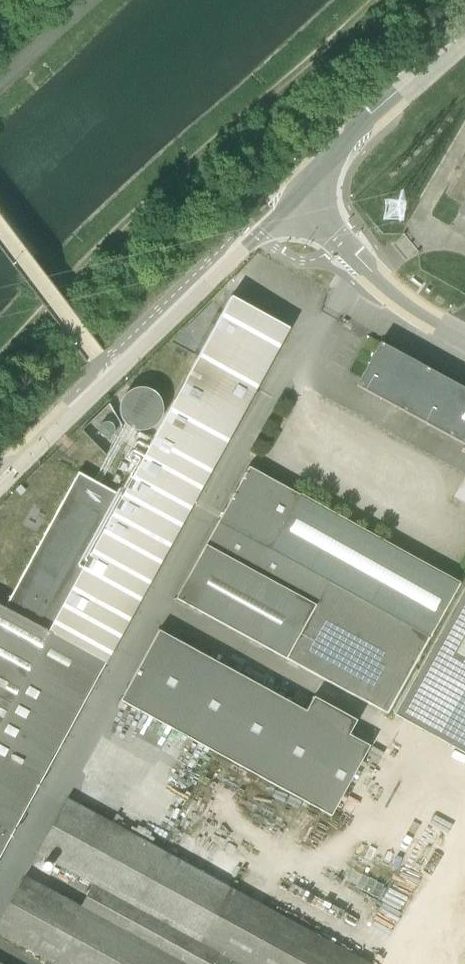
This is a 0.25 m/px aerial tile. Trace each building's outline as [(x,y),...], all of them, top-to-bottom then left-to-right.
[(464,217),(464,166),(449,194),(447,196),(462,205),(458,213),(464,217)] [(228,297),(121,494),(76,473),(5,608),(0,606),(0,854),(288,327),(228,297)] [(376,342),(352,385),(464,446),(464,390),(376,342)] [(141,426),(129,448),(138,453),(149,430),(141,426)] [(246,466),(175,597),(464,754),(464,576),(461,583),(246,466)] [(454,495),(464,501),(464,475),(454,495)] [(157,631),(119,700),(119,701),(328,816),(367,746),(366,746),(347,735),(354,721),(312,697),(303,711),(157,631)] [(67,799),(36,854),(90,883),(78,905),(22,875),(0,917),(0,936),(51,963),(371,963),(67,799)]
